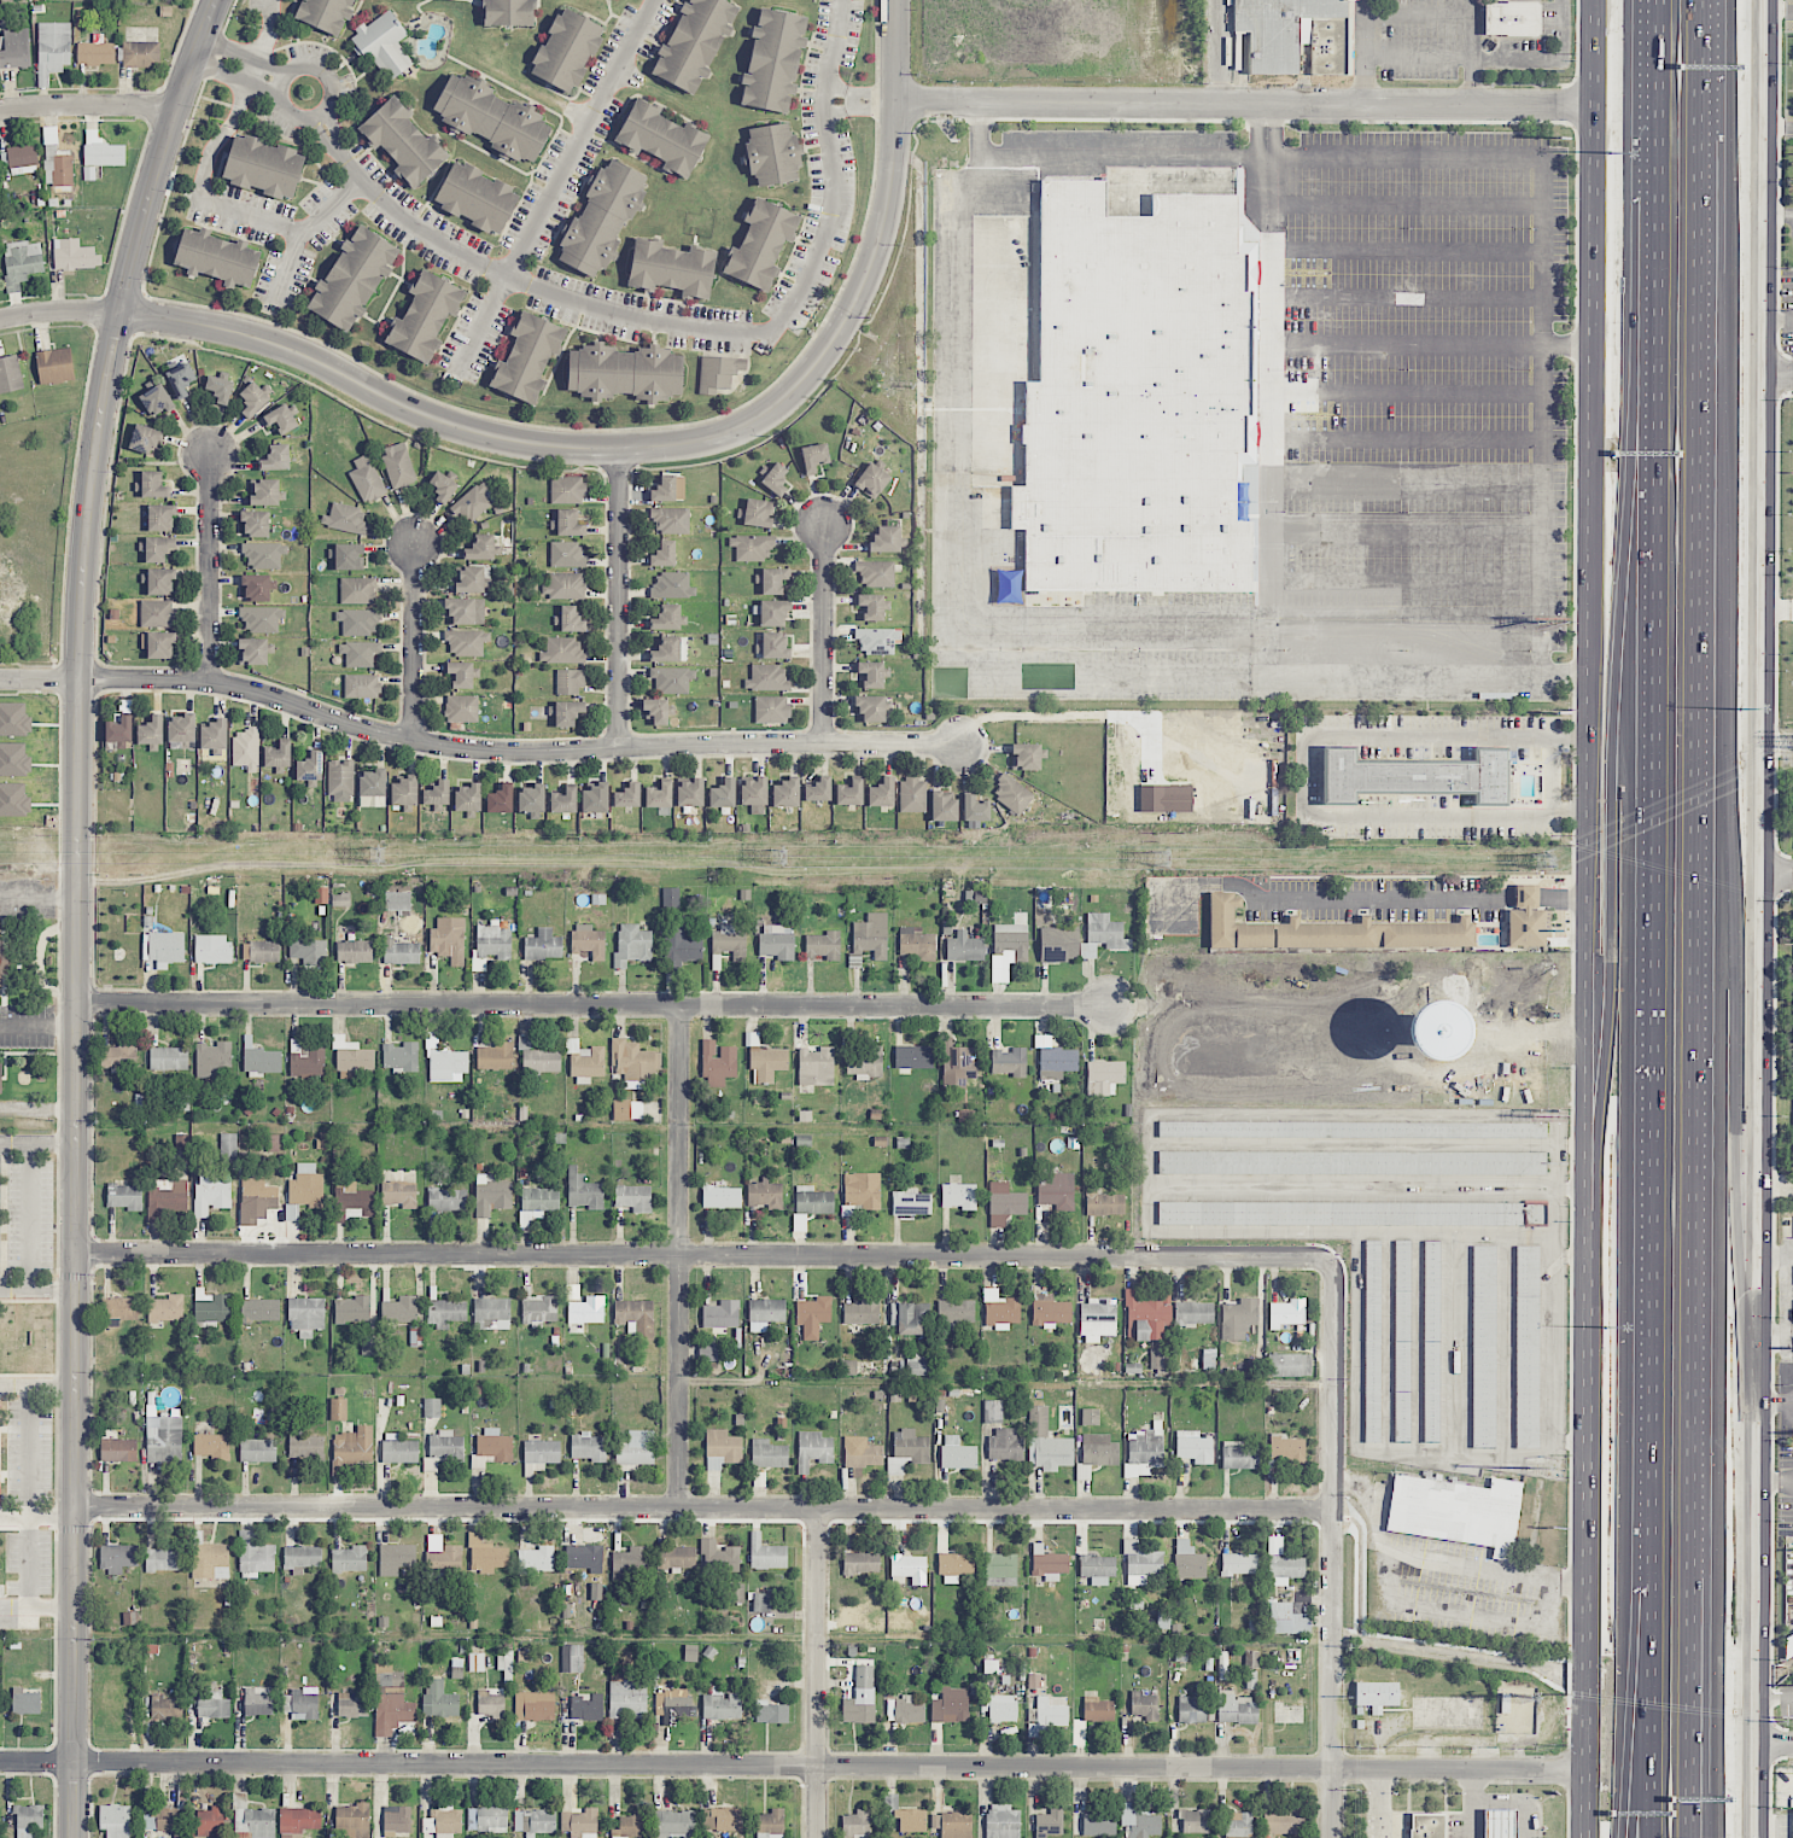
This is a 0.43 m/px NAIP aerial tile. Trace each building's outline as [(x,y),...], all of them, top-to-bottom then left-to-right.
[(294,18),(302,0),(354,0),(338,37),(294,18)] [(484,27),(483,0),(534,0),(535,25),(484,27)] [(649,72),(689,0),(729,0),(740,6),(690,95),(649,72)] [(1232,30),(1232,0),(1344,0),(1344,16),(1310,16),(1298,16),(1298,74),(1248,74),(1248,30),(1232,30)] [(1507,34),(1484,34),(1484,2),(1507,2),(1507,1),(1536,1),(1536,35),(1507,35),(1507,34)] [(570,93),(527,69),(562,5),(605,29),(570,93)] [(740,105),(761,7),(808,17),(787,116),(740,105)] [(357,33),(354,29),(363,22),(366,27),(390,8),(409,34),(398,42),(414,64),(390,82),(373,59),(369,63),(350,37),(357,33)] [(1310,74),(1310,16),(1344,16),(1344,75),(1310,74)] [(69,23),(38,22),(38,78),(49,78),(49,72),(69,72),(69,23)] [(31,67),(29,28),(3,29),(4,50),(0,50),(0,68),(31,67)] [(77,42),(77,64),(115,65),(115,43),(102,43),(102,34),(92,34),(92,42),(77,42)] [(122,67),(159,68),(160,42),(123,41),(122,67)] [(432,116),(456,69),(554,119),(530,168),(432,116)] [(356,127),(395,92),(452,156),(414,191),(356,127)] [(612,140),(635,95),(709,134),(685,179),(612,140)] [(747,129),(789,122),(799,181),(757,188),(747,129)] [(73,185),(72,154),(58,155),(57,126),(44,127),(45,185),(73,185)] [(125,165),(125,144),(100,144),(100,129),(85,129),(84,181),(96,181),(96,165),(125,165)] [(221,180),(235,132),(305,152),(291,202),(221,180)] [(1,167),(38,165),(37,146),(1,148),(1,167)] [(553,256),(608,156),(653,180),(597,280),(553,256)] [(434,200),(455,161),(520,193),(498,234),(434,200)] [(1245,290),(1251,290),(1251,416),(1245,415),(1245,453),(1236,453),(1236,520),(1251,520),(1250,579),(1255,579),(1255,591),(1023,590),(1023,529),(1011,527),(1011,485),(1023,485),(1023,380),(1038,380),(1039,180),(1105,180),(1105,214),(1151,214),(1151,193),(1237,193),(1237,252),(1245,252),(1245,290)] [(722,272),(757,198),(801,220),(766,293),(722,272)] [(346,333),(308,308),(361,224),(399,249),(346,333)] [(174,263),(185,227),(261,250),(250,287),(174,263)] [(627,287),(635,234),(716,246),(708,299),(627,287)] [(53,239),(55,269),(102,268),(101,254),(94,255),(94,246),(80,247),(79,238),(53,239)] [(40,242),(29,244),(29,240),(2,244),(8,284),(28,281),(27,274),(44,272),(40,242)] [(427,364),(384,343),(422,269),(466,291),(427,364)] [(533,405),(487,386),(521,309),(567,329),(533,405)] [(567,397),(570,344),(679,348),(678,401),(567,397)] [(40,385),(75,380),(71,347),(35,352),(40,385)] [(17,354),(0,358),(0,393),(24,388),(17,354)] [(699,393),(702,355),(738,357),(737,375),(731,375),(730,389),(716,387),(716,395),(699,393)] [(184,386),(197,380),(188,361),(165,372),(178,400),(188,395),(184,386)] [(205,389),(217,392),(214,403),(228,406),(233,380),(208,375),(205,389)] [(238,394),(249,405),(241,412),(249,420),(271,399),(253,380),(238,394)] [(139,396),(153,418),(175,404),(161,382),(139,396)] [(299,426),(285,403),(260,417),(266,428),(274,423),(281,436),(299,426)] [(129,449),(153,454),(156,443),(162,444),(165,431),(135,424),(129,449)] [(380,449),(393,489),(418,482),(405,441),(380,449)] [(816,465),(830,463),(827,443),(801,446),(805,475),(817,474),(816,465)] [(289,444),(269,445),(269,459),(259,459),(259,471),(290,470),(289,444)] [(353,461),(357,469),(348,473),(365,504),(388,493),(367,453),(353,461)] [(780,497),(788,487),(780,481),(788,470),(776,461),(760,482),(780,497)] [(854,486),(875,500),(891,476),(869,462),(854,486)] [(161,471),(142,470),(141,497),(170,497),(170,487),(161,486),(161,471)] [(446,505),(458,483),(436,471),(429,483),(439,488),(434,498),(446,505)] [(551,502),(585,501),(585,476),(551,477),(551,502)] [(684,476),(661,476),(661,488),(650,488),(650,501),(684,501),(684,476)] [(250,505),(278,505),(279,480),(254,480),(254,496),(251,496),(250,505)] [(468,523),(495,502),(480,483),(453,504),(468,523)] [(771,528),(772,515),(773,515),(775,502),(746,499),(744,525),(771,528)] [(320,527),(363,532),(366,507),(332,503),(330,516),(322,515),(320,527)] [(148,530),(172,531),(172,515),(177,515),(177,505),(148,505),(148,530)] [(689,533),(688,507),(650,509),(650,520),(655,520),(656,534),(689,533)] [(558,535),(583,535),(583,524),(577,524),(577,509),(557,509),(558,535)] [(269,537),(269,511),(240,511),(240,521),(245,521),(244,537),(269,537)] [(900,526),(878,526),(878,535),(870,535),(870,552),(899,552),(900,526)] [(494,559),(494,534),(473,534),(473,549),(463,549),(464,560),(494,559)] [(735,560),(769,560),(769,548),(775,548),(774,535),(728,536),(728,547),(735,547),(735,560)] [(145,562),(167,563),(167,548),(176,548),(176,537),(146,537),(145,562)] [(675,566),(675,540),(660,540),(660,552),(649,552),(650,566),(675,566)] [(583,567),(583,542),(551,541),(550,566),(583,567)] [(280,568),(280,554),(288,554),(288,543),(241,543),(241,555),(248,555),(248,568),(280,568)] [(363,544),(335,543),(335,570),(363,570),(363,557),(363,544)] [(893,561),(855,561),(855,573),(861,573),(861,586),(893,586),(893,561)] [(484,592),(484,567),(459,567),(459,583),(455,583),(455,592),(484,592)] [(148,594),(172,595),(172,578),(176,578),(176,569),(148,568),(148,594)] [(782,594),(782,580),(789,579),(789,568),(762,569),(762,595),(782,594)] [(689,573),(656,572),(656,585),(650,585),(650,597),(696,597),(696,587),(689,587),(689,573)] [(541,597),(585,598),(585,573),(549,573),(549,585),(541,585),(541,597)] [(241,586),(246,586),(245,601),(269,601),(270,575),(242,574),(241,586)] [(340,603),(375,604),(375,578),(340,577),(340,603)] [(884,595),(855,595),(854,605),(863,605),(863,621),(883,621),(883,604),(884,604),(884,595)] [(451,625),(484,624),(484,598),(443,598),(443,607),(450,607),(451,625)] [(140,601),(141,626),(173,625),(172,600),(140,601)] [(787,600),(760,600),(760,627),(788,626),(787,600)] [(586,631),(586,618),(576,618),(575,605),(561,605),(561,631),(586,631)] [(239,607),(239,620),(245,620),(245,631),(279,632),(279,618),(284,619),(284,608),(239,607)] [(382,610),(335,610),(335,621),(342,621),(343,636),(374,635),(374,623),(382,623),(382,610)] [(901,629),(854,628),(854,640),(861,640),(860,654),(894,654),(894,641),(901,641),(901,629)] [(483,655),(483,642),(490,642),(490,630),(443,630),(444,641),(449,641),(450,656),(483,655)] [(176,633),(148,632),(147,658),(172,659),(172,642),(176,642),(176,633)] [(790,659),(791,649),(786,649),(786,633),(762,633),(762,658),(790,659)] [(680,661),(680,636),(660,636),(659,650),(650,650),(650,661),(680,661)] [(585,663),(585,649),(578,649),(578,637),(547,637),(547,652),(539,652),(540,663),(585,663)] [(239,640),(239,665),(268,665),(268,653),(274,653),(274,640),(239,640)] [(373,667),(373,653),(382,653),(381,642),(339,643),(339,653),(345,653),(346,668),(373,667)] [(454,689),(473,689),(473,662),(447,662),(447,673),(454,673),(454,689)] [(857,663),(857,673),(864,673),(864,688),(882,688),(883,677),(890,677),(890,664),(857,663)] [(751,665),(751,679),(744,679),(743,690),(790,690),(790,679),(784,679),(784,665),(751,665)] [(655,693),(688,693),(689,679),(695,679),(696,668),(649,667),(649,677),(655,678),(655,693)] [(557,695),(583,695),(583,669),(557,669),(557,695)] [(380,675),(345,674),(344,697),(380,698),(380,675)] [(446,722),(478,722),(479,696),(446,695),(446,722)] [(755,723),(788,724),(789,697),(755,696),(755,723)] [(670,725),(670,699),(643,699),(644,716),(653,716),(653,725),(670,725)] [(575,727),(575,712),(585,712),(585,701),(555,701),(555,726),(575,727)] [(32,735),(31,714),(26,714),(25,703),(0,703),(0,735),(32,735)] [(169,742),(181,742),(180,749),(194,749),(195,711),(170,711),(169,742)] [(162,714),(152,714),(151,724),(138,723),(137,745),(148,745),(148,750),(161,751),(162,714)] [(105,722),(106,742),(117,742),(117,748),(131,748),(130,715),(121,716),(121,722),(105,722)] [(200,749),(213,749),(212,755),(225,755),(226,718),(215,718),(215,725),(201,725),(200,749)] [(258,726),(245,726),(245,732),(233,732),(233,766),(247,766),(247,772),(258,772),(258,726)] [(264,747),(264,767),(290,767),(290,740),(279,740),(279,747),(264,747)] [(0,743),(0,776),(31,776),(31,754),(25,754),(25,743),(0,743)] [(1040,770),(1040,758),(1046,758),(1047,745),(1012,744),(1011,769),(1040,770)] [(1321,805),(1355,805),(1355,793),(1473,794),(1473,805),(1505,805),(1506,747),(1473,747),(1472,762),(1355,760),(1355,746),(1321,746),(1321,805)] [(296,780),(308,780),(308,787),(320,787),(321,750),(311,750),(311,760),(296,760),(296,780)] [(327,795),(353,795),(354,760),(328,760),(327,795)] [(385,807),(386,769),(359,769),(359,807),(385,807)] [(391,783),(392,805),(417,805),(417,774),(399,775),(399,782),(391,783)] [(990,797),(1022,814),(1034,792),(1003,774),(990,797)] [(830,800),(830,775),(816,775),(817,786),(805,786),(805,800),(830,800)] [(893,806),(893,775),(883,775),(882,786),(868,786),(868,806),(893,806)] [(799,776),(787,776),(787,783),(772,783),(772,807),(799,807),(799,776)] [(735,777),(723,777),(723,786),(709,787),(709,807),(735,807),(735,777)] [(704,806),(703,778),(693,778),(693,781),(677,782),(678,807),(704,806)] [(767,805),(767,778),(741,778),(741,805),(767,805)] [(926,778),(899,778),(899,812),(926,812),(926,778)] [(449,808),(449,779),(435,779),(435,789),(423,789),(423,804),(433,804),(433,808),(449,808)] [(862,805),(862,779),(850,779),(850,785),(836,785),(836,804),(862,805)] [(672,807),(671,781),(660,781),(660,788),(645,788),(645,807),(672,807)] [(31,815),(31,795),(25,795),(25,782),(0,783),(0,816),(31,815)] [(512,782),(501,782),(501,792),(487,792),(487,813),(512,813),(512,782)] [(544,782),(519,783),(520,812),(545,811),(544,782)] [(608,812),(608,782),(590,782),(590,790),(581,790),(581,812),(608,812)] [(613,793),(614,807),(640,806),(639,783),(626,783),(626,792),(613,793)] [(481,811),(480,784),(455,784),(455,811),(481,811)] [(576,786),(565,786),(565,793),(550,793),(550,812),(576,813),(576,786)] [(957,821),(957,798),(942,797),(942,790),(932,790),(931,820),(957,821)] [(989,821),(989,802),(974,801),(974,795),(964,794),(963,821),(989,821)] [(1506,946),(1547,947),(1547,909),(1537,909),(1537,897),(1537,885),(1515,883),(1515,897),(1515,909),(1507,909),(1506,946)] [(679,887),(662,888),(663,908),(679,908),(679,887)] [(1209,947),(1472,947),(1472,915),(1458,915),(1458,923),(1369,923),(1369,915),(1360,915),(1360,923),(1300,923),(1300,916),(1289,916),(1289,923),(1233,923),(1233,906),(1237,906),(1237,891),(1209,891),(1209,947)] [(332,893),(332,906),(350,906),(350,893),(332,893)] [(887,912),(867,912),(866,922),(853,922),(852,952),(874,952),(873,961),(887,961),(887,912)] [(1087,943),(1080,943),(1080,958),(1096,958),(1097,948),(1131,948),(1131,939),(1123,939),(1123,922),(1110,922),(1110,913),(1087,912),(1087,943)] [(684,916),(670,916),(670,923),(663,923),(663,961),(702,960),(702,938),(684,938),(684,916)] [(464,918),(437,917),(436,928),(430,928),(429,954),(451,955),(450,966),(463,967),(464,918)] [(511,930),(499,930),(499,920),(490,919),(490,925),(477,925),(476,957),(498,957),(498,960),(511,960),(511,930)] [(605,961),(605,931),(593,931),(592,923),(572,924),(572,952),(592,952),(592,961),(605,961)] [(652,931),(639,931),(639,924),(617,924),(616,968),(627,969),(627,960),(652,960),(652,931)] [(1028,925),(994,924),(993,953),(1014,953),(1014,962),(1027,962),(1028,925)] [(794,960),(794,925),(760,925),(760,955),(777,955),(777,960),(794,960)] [(900,926),(899,955),(918,955),(917,961),(936,961),(936,934),(922,933),(922,927),(900,926)] [(524,959),(562,959),(562,936),(552,936),(552,927),(538,927),(538,937),(524,937),(524,959)] [(746,930),(733,930),(733,927),(712,927),(711,952),(733,952),(732,961),(746,961),(746,930)] [(1040,962),(1070,962),(1070,954),(1079,954),(1079,928),(1041,927),(1040,962)] [(805,935),(805,959),(840,959),(840,930),(826,930),(826,934),(805,935)] [(967,938),(967,930),(956,930),(956,938),(947,938),(946,960),(984,961),(985,939),(967,938)] [(184,933),(143,933),(143,959),(157,959),(157,970),(168,970),(168,963),(184,963),(184,933)] [(384,964),(420,963),(420,942),(394,943),(394,934),(384,935),(384,964)] [(231,935),(195,935),(195,963),(230,964),(231,935)] [(289,963),(327,964),(327,939),(290,938),(289,963)] [(250,962),(279,963),(279,941),(250,940),(250,962)] [(372,940),(336,941),(337,963),(372,962),(372,940)] [(375,1071),(374,1049),(358,1049),(358,1042),(345,1042),(345,1034),(332,1034),(333,1050),(338,1050),(338,1077),(352,1077),(352,1071),(375,1071)] [(282,1072),(282,1050),(252,1049),(252,1035),(244,1035),(243,1075),(263,1075),(263,1072),(282,1072)] [(561,1071),(560,1049),(531,1050),(531,1035),(518,1036),(518,1049),(523,1049),(523,1072),(561,1071)] [(1078,1071),(1078,1049),(1051,1049),(1051,1035),(1034,1035),(1034,1048),(1040,1048),(1039,1079),(1062,1079),(1062,1071),(1078,1071)] [(605,1076),(604,1047),(579,1047),(578,1038),(568,1038),(569,1076),(605,1076)] [(788,1048),(759,1048),(759,1038),(749,1038),(749,1069),(754,1069),(754,1084),(773,1084),(773,1071),(788,1071),(788,1048)] [(325,1076),(325,1045),(299,1046),(299,1039),(290,1040),(291,1077),(325,1076)] [(737,1047),(720,1046),(720,1057),(715,1057),(715,1039),(704,1039),(703,1087),(724,1087),(724,1077),(737,1077),(737,1047)] [(101,1068),(111,1068),(111,1071),(136,1072),(137,1040),(118,1040),(118,1047),(101,1047),(101,1068)] [(232,1041),(217,1041),(216,1044),(197,1044),(196,1077),(219,1077),(219,1071),(231,1071),(232,1041)] [(477,1047),(477,1069),(512,1070),(513,1042),(494,1041),(493,1047),(477,1047)] [(418,1043),(383,1044),(383,1072),(418,1071),(418,1043)] [(799,1048),(798,1087),(801,1087),(801,1092),(813,1093),(814,1085),(833,1085),(834,1046),(812,1046),(812,1049),(799,1048)] [(934,1068),(934,1046),(895,1046),(895,1068),(934,1068)] [(966,1088),(966,1077),(977,1078),(977,1047),(944,1046),(943,1087),(966,1088)] [(150,1070),(188,1069),(188,1047),(150,1048),(150,1070)] [(992,1073),(1012,1073),(1013,1078),(1027,1077),(1026,1047),(1012,1047),(1012,1050),(991,1051),(992,1073)] [(846,1074),(856,1074),(856,1078),(882,1079),(882,1049),(847,1048),(846,1074)] [(429,1080),(466,1081),(467,1050),(430,1050),(429,1080)] [(643,1119),(643,1100),(612,1101),(613,1120),(643,1119)] [(1158,1120),(1158,1137),(1547,1138),(1547,1121),(1158,1120)] [(237,1161),(238,1134),(221,1133),(220,1160),(237,1161)] [(1546,1151),(1158,1150),(1158,1174),(1546,1174),(1546,1151)] [(289,1180),(288,1206),(323,1206),(323,1173),(316,1173),(316,1163),(297,1163),(296,1180),(289,1180)] [(585,1183),(585,1173),(577,1173),(577,1165),(568,1165),(569,1206),(588,1205),(588,1209),(603,1209),(603,1183),(585,1183)] [(231,1207),(231,1182),(218,1181),(218,1170),(199,1170),(199,1179),(195,1179),(194,1217),(208,1218),(208,1207),(231,1207)] [(1074,1173),(1038,1172),(1038,1207),(1073,1208),(1074,1173)] [(844,1173),(844,1208),(880,1208),(880,1173),(844,1173)] [(511,1209),(511,1182),(497,1182),(498,1174),(476,1174),(475,1218),(490,1218),(490,1209),(511,1209)] [(278,1186),(264,1186),(264,1178),(241,1178),(241,1226),(257,1226),(257,1218),(268,1218),(268,1208),(278,1208),(278,1186)] [(187,1180),(150,1179),(149,1221),(164,1222),(164,1212),(187,1213),(187,1180)] [(747,1181),(748,1205),(767,1205),(767,1210),(782,1209),(782,1183),(768,1183),(768,1180),(747,1181)] [(356,1181),(335,1181),(334,1222),(346,1223),(346,1209),(358,1209),(358,1217),(373,1218),(374,1190),(356,1190),(356,1181)] [(417,1208),(416,1181),(381,1182),(382,1205),(402,1204),(402,1209),(417,1208)] [(1006,1214),(1027,1215),(1028,1192),(1008,1192),(1009,1181),(991,1181),(989,1226),(1005,1226),(1006,1214)] [(976,1183),(941,1184),(941,1207),(962,1207),(962,1210),(977,1210),(976,1183)] [(143,1211),(142,1184),(107,1185),(107,1207),(127,1207),(127,1211),(143,1211)] [(615,1207),(632,1207),(633,1213),(651,1213),(651,1185),(615,1186),(615,1207)] [(796,1214),(834,1214),(834,1192),(813,1192),(813,1185),(796,1185),(796,1214)] [(741,1186),(702,1186),(702,1208),(741,1208),(741,1186)] [(559,1189),(521,1188),(520,1227),(531,1228),(531,1218),(543,1218),(544,1211),(559,1211),(559,1189)] [(467,1189),(428,1189),(428,1210),(466,1210),(467,1189)] [(931,1214),(931,1194),(918,1194),(918,1189),(893,1189),(892,1214),(931,1214)] [(1086,1215),(1125,1215),(1125,1193),(1086,1193),(1086,1215)] [(1547,1226),(1547,1202),(1157,1201),(1157,1225),(1547,1226)] [(1363,1441),(1380,1441),(1380,1238),(1363,1238),(1363,1441)] [(1411,1239),(1394,1239),(1394,1442),(1411,1442),(1411,1239)] [(1439,1241),(1423,1241),(1423,1441),(1439,1441),(1439,1241)] [(1495,1244),(1472,1244),(1472,1447),(1495,1447),(1495,1244)] [(1538,1244),(1515,1244),(1515,1448),(1538,1448),(1538,1244)] [(1213,1326),(1214,1303),(1186,1302),(1186,1286),(1174,1285),(1173,1324),(1213,1326)] [(204,1294),(204,1287),(195,1287),(195,1322),(231,1321),(230,1294),(204,1294)] [(1021,1323),(1020,1298),(999,1298),(998,1287),(984,1288),(985,1329),(1009,1328),(1009,1323),(1021,1323)] [(1126,1289),(1128,1341),(1163,1340),(1163,1322),(1171,1322),(1170,1288),(1126,1289)] [(1071,1323),(1071,1302),(1053,1301),(1053,1294),(1033,1293),(1032,1324),(1055,1325),(1055,1323),(1071,1323)] [(183,1321),(183,1295),(168,1294),(168,1299),(148,1299),(148,1321),(183,1321)] [(381,1301),(381,1322),(417,1322),(417,1295),(399,1295),(399,1301),(381,1301)] [(568,1323),(604,1323),(604,1296),(586,1295),(586,1302),(568,1301),(568,1323)] [(796,1301),(796,1325),(803,1325),(803,1340),(818,1340),(818,1322),(831,1322),(831,1295),(816,1295),(816,1301),(796,1301)] [(522,1326),(542,1326),(542,1321),(557,1321),(557,1297),(522,1296),(522,1326)] [(121,1327),(121,1320),(138,1320),(138,1298),(104,1297),(103,1326),(121,1327)] [(335,1323),(370,1322),(370,1297),(334,1298),(335,1323)] [(843,1324),(879,1324),(880,1298),(860,1297),(860,1303),(843,1303),(843,1324)] [(324,1298),(288,1298),(289,1330),(299,1330),(299,1339),(313,1339),(312,1329),(325,1329),(324,1298)] [(509,1298),(474,1299),(474,1331),(510,1330),(509,1298)] [(1258,1298),(1239,1298),(1239,1304),(1222,1304),(1221,1339),(1246,1340),(1246,1325),(1258,1325),(1258,1298)] [(1270,1302),(1269,1330),(1279,1330),(1279,1324),(1304,1324),(1304,1298),(1290,1298),(1289,1302),(1270,1302)] [(279,1299),(241,1299),(241,1321),(279,1321),(279,1299)] [(739,1300),(719,1299),(719,1306),(702,1305),(702,1327),(738,1327),(739,1300)] [(749,1300),(749,1323),(785,1322),(784,1299),(749,1300)] [(1116,1299),(1081,1299),(1081,1343),(1100,1343),(1099,1336),(1116,1336),(1116,1299)] [(449,1326),(449,1321),(466,1321),(466,1300),(428,1301),(428,1327),(449,1326)] [(653,1300),(614,1301),(615,1324),(628,1324),(628,1338),(654,1337),(653,1300)] [(974,1300),(938,1300),(938,1330),(956,1330),(956,1323),(974,1322),(974,1300)] [(929,1303),(890,1304),(891,1325),(897,1325),(897,1335),(930,1334),(929,1303)] [(18,1315),(0,1315),(0,1342),(17,1343),(18,1315)] [(378,1337),(361,1337),(361,1355),(378,1355),(378,1337)] [(717,1344),(698,1344),(699,1361),(717,1361),(717,1344)] [(1151,1360),(1157,1360),(1156,1372),(1168,1372),(1168,1348),(1151,1348),(1151,1360)] [(1310,1353),(1267,1354),(1267,1377),(1311,1376),(1310,1353)] [(907,1375),(932,1375),(931,1356),(906,1357),(907,1375)] [(347,1398),(330,1398),(331,1420),(347,1420),(347,1398)] [(440,1398),(424,1398),(424,1417),(441,1417),(440,1398)] [(984,1422),(1002,1423),(1002,1401),(984,1400),(984,1422)] [(1029,1466),(1040,1466),(1040,1472),(1057,1472),(1057,1466),(1073,1466),(1073,1438),(1048,1438),(1048,1405),(1028,1406),(1029,1466)] [(1098,1425),(1099,1409),(1082,1408),(1082,1425),(1098,1425)] [(146,1433),(147,1463),(182,1462),(181,1416),(154,1417),(154,1433),(146,1433)] [(1163,1467),(1163,1420),(1153,1420),(1153,1431),(1128,1431),(1128,1464),(1123,1464),(1123,1476),(1150,1476),(1150,1467),(1163,1467)] [(373,1464),(372,1425),(357,1425),(357,1433),(333,1433),(333,1476),(343,1476),(343,1465),(373,1464)] [(512,1462),(512,1435),(499,1436),(499,1427),(479,1428),(479,1457),(471,1457),(471,1467),(484,1467),(484,1457),(493,1457),(494,1462),(512,1462)] [(990,1462),(1023,1461),(1022,1438),(1016,1438),(1016,1428),(990,1428),(990,1462)] [(742,1463),(742,1436),(727,1436),(727,1429),(706,1429),(706,1470),(722,1470),(722,1463),(742,1463)] [(894,1457),(887,1457),(888,1475),(905,1474),(905,1465),(930,1464),(929,1437),(915,1437),(915,1429),(893,1430),(894,1457)] [(654,1431),(628,1430),(628,1440),(615,1440),(615,1471),(638,1471),(638,1464),(654,1464),(654,1431)] [(1200,1431),(1177,1430),(1176,1458),(1193,1459),(1193,1464),(1211,1465),(1212,1437),(1200,1437),(1200,1431)] [(464,1436),(453,1436),(453,1432),(429,1431),(429,1458),(424,1457),(423,1471),(437,1471),(438,1462),(463,1462),(464,1436)] [(809,1474),(809,1462),(833,1462),(833,1437),(821,1437),(821,1431),(798,1431),(798,1474),(809,1474)] [(400,1440),(400,1433),(382,1433),(383,1463),(419,1462),(418,1440),(400,1440)] [(1305,1439),(1286,1439),(1286,1433),(1270,1433),(1270,1462),(1305,1462),(1305,1439)] [(230,1434),(194,1434),(194,1455),(211,1455),(211,1461),(229,1461),(230,1434)] [(1118,1465),(1118,1442),(1110,1442),(1110,1434),(1082,1434),(1082,1464),(1076,1464),(1076,1480),(1090,1480),(1090,1465),(1118,1465)] [(289,1457),(323,1458),(323,1436),(290,1435),(289,1457)] [(977,1468),(977,1445),(959,1446),(959,1435),(942,1435),(942,1468),(977,1468)] [(606,1436),(571,1436),(571,1458),(592,1458),(592,1462),(605,1462),(606,1436)] [(844,1466),(882,1466),(882,1445),(866,1445),(866,1436),(844,1436),(844,1466)] [(101,1461),(136,1461),(137,1439),(101,1439),(101,1461)] [(240,1462),(276,1462),(276,1440),(240,1439),(240,1462)] [(752,1467),(788,1467),(788,1445),(769,1445),(770,1439),(752,1439),(752,1467)] [(560,1441),(524,1440),(524,1476),(533,1477),(533,1471),(545,1471),(545,1463),(560,1463),(560,1441)] [(1258,1468),(1258,1446),(1244,1446),(1244,1441),(1222,1441),(1223,1468),(1258,1468)] [(1385,1531),(1491,1547),(1490,1557),(1511,1560),(1522,1481),(1490,1477),(1489,1487),(1394,1474),(1385,1531)] [(240,1571),(275,1570),(275,1545),(258,1545),(257,1530),(239,1530),(240,1571)] [(509,1546),(481,1545),(481,1531),(470,1531),(469,1572),(508,1572),(509,1546)] [(787,1568),(787,1545),(761,1546),(761,1531),(750,1531),(751,1569),(787,1568)] [(1304,1557),(1282,1557),(1282,1536),(1269,1536),(1269,1585),(1288,1585),(1288,1577),(1304,1577),(1304,1557)] [(739,1572),(739,1548),(716,1547),(716,1539),(702,1539),(701,1572),(739,1572)] [(1163,1551),(1137,1550),(1138,1539),(1123,1539),(1123,1553),(1127,1553),(1126,1585),(1147,1586),(1147,1575),(1163,1575),(1163,1551)] [(1175,1578),(1206,1578),(1206,1554),(1191,1554),(1191,1539),(1175,1539),(1175,1578)] [(1068,1573),(1069,1553),(1043,1553),(1043,1543),(1032,1543),(1032,1575),(1059,1575),(1059,1573),(1068,1573)] [(146,1549),(145,1570),(180,1571),(181,1544),(166,1544),(166,1549),(146,1549)] [(192,1578),(229,1578),(229,1544),(192,1544),(192,1578)] [(416,1544),(380,1544),(379,1576),(399,1576),(399,1566),(416,1567),(416,1544)] [(137,1545),(100,1545),(100,1572),(122,1572),(122,1566),(137,1566),(137,1545)] [(462,1546),(443,1545),(442,1551),(426,1551),(426,1571),(462,1571),(462,1546)] [(602,1545),(566,1545),(565,1568),(591,1568),(591,1573),(602,1574),(602,1545)] [(613,1551),(612,1579),(648,1580),(649,1546),(629,1545),(629,1551),(613,1551)] [(284,1546),(284,1567),(321,1568),(322,1547),(284,1546)] [(658,1546),(657,1569),(696,1570),(697,1547),(658,1546)] [(366,1547),(331,1547),(332,1571),(367,1571),(366,1547)] [(518,1548),(518,1572),(554,1572),(554,1547),(518,1548)] [(879,1574),(880,1553),(843,1552),(843,1574),(879,1574)] [(958,1583),(957,1575),(974,1574),(973,1553),(940,1554),(940,1584),(958,1583)] [(985,1585),(1016,1586),(1017,1554),(986,1553),(985,1585)] [(1258,1575),(1258,1554),(1222,1553),(1221,1574),(1258,1575)] [(926,1555),(890,1556),(890,1577),(911,1576),(911,1585),(926,1585),(926,1555)] [(1091,1585),(1108,1585),(1108,1576),(1115,1576),(1115,1556),(1080,1556),(1080,1577),(1091,1576),(1091,1585)] [(770,1612),(771,1594),(753,1593),(753,1611),(770,1612)] [(1269,1633),(1310,1634),(1311,1614),(1300,1613),(1300,1603),(1270,1602),(1269,1633)] [(1778,1635),(1787,1653),(1792,1650),(1792,1628),(1778,1635)] [(583,1672),(583,1645),(562,1644),(561,1672),(583,1672)] [(485,1670),(484,1653),(469,1654),(469,1671),(485,1670)] [(874,1665),(856,1664),(855,1699),(842,1699),(842,1722),(873,1723),(874,1665)] [(648,1682),(630,1682),(630,1669),(610,1668),(609,1718),(647,1719),(648,1682)] [(376,1672),(375,1737),(392,1737),(392,1724),(416,1724),(416,1702),(403,1702),(404,1672),(376,1672)] [(422,1716),(459,1716),(459,1694),(444,1694),(444,1678),(429,1678),(429,1694),(423,1694),(422,1716)] [(1399,1682),(1355,1683),(1355,1705),(1371,1705),(1371,1715),(1382,1715),(1382,1706),(1399,1706),(1399,1682)] [(741,1693),(724,1693),(724,1686),(711,1686),(711,1694),(703,1694),(703,1719),(741,1719),(741,1693)] [(40,1692),(23,1693),(23,1687),(12,1687),(12,1714),(40,1714),(40,1692)] [(245,1687),(244,1715),(272,1715),(273,1688),(245,1687)] [(968,1687),(940,1688),(940,1699),(930,1699),(931,1722),(969,1721),(968,1687)] [(222,1689),(197,1690),(198,1718),(231,1717),(230,1699),(222,1699),(222,1689)] [(504,1695),(490,1695),(490,1690),(478,1690),(478,1714),(491,1714),(491,1721),(504,1721),(504,1695)] [(690,1717),(690,1690),(656,1690),(656,1716),(690,1717)] [(1255,1724),(1256,1697),(1234,1697),(1234,1690),(1218,1690),(1218,1723),(1255,1724)] [(291,1720),(318,1719),(318,1694),(302,1694),(302,1692),(282,1692),(282,1713),(291,1712),(291,1720)] [(338,1717),(368,1716),(368,1697),(349,1697),(349,1692),(337,1692),(338,1717)] [(515,1720),(554,1721),(554,1692),(515,1692),(515,1720)] [(1131,1715),(1145,1715),(1145,1721),(1158,1721),(1158,1693),(1131,1692),(1131,1715)] [(571,1719),(602,1720),(603,1694),(571,1693),(571,1719)] [(1509,1712),(1500,1712),(1501,1693),(1509,1693),(1509,1712)] [(1016,1694),(988,1695),(989,1722),(1016,1722),(1016,1694)] [(1179,1723),(1206,1722),(1206,1701),(1188,1701),(1188,1695),(1178,1696),(1179,1723)] [(1067,1726),(1067,1696),(1036,1697),(1036,1723),(1028,1723),(1028,1740),(1043,1740),(1043,1726),(1067,1726)] [(1114,1720),(1113,1700),(1099,1701),(1099,1696),(1083,1697),(1084,1721),(1114,1720)] [(151,1719),(183,1719),(183,1698),(152,1697),(151,1719)] [(887,1722),(924,1722),(924,1702),(915,1703),(915,1697),(887,1697),(887,1722)] [(788,1723),(788,1705),(767,1704),(767,1699),(757,1699),(756,1722),(788,1723)] [(275,1809),(246,1808),(247,1801),(236,1801),(235,1837),(253,1837),(275,1837),(275,1809)] [(462,1809),(453,1809),(453,1803),(438,1802),(438,1809),(430,1809),(430,1818),(423,1818),(422,1837),(436,1837),(436,1832),(461,1833),(462,1809)] [(369,1804),(336,1805),(336,1837),(369,1837),(369,1804)] [(1148,1835),(1161,1834),(1161,1815),(1149,1815),(1149,1804),(1120,1804),(1121,1825),(1129,1825),(1129,1837),(1148,1837),(1148,1835)] [(35,1827),(43,1827),(43,1805),(16,1805),(16,1837),(35,1837),(35,1827)] [(130,1805),(99,1805),(100,1829),(107,1829),(107,1837),(130,1837),(130,1805)] [(197,1836),(223,1835),(222,1805),(211,1805),(211,1810),(197,1810),(197,1836)] [(1020,1806),(987,1805),(987,1837),(1019,1837),(1020,1806)] [(411,1832),(411,1806),(383,1806),(384,1837),(397,1836),(397,1832),(411,1832)] [(468,1831),(507,1831),(507,1807),(468,1807),(468,1831)] [(585,1807),(585,1812),(561,1812),(561,1831),(571,1832),(571,1837),(597,1837),(598,1808),(585,1807)] [(280,1808),(280,1837),(302,1837),(302,1829),(321,1829),(321,1809),(280,1808)] [(742,1830),(742,1808),(703,1808),(703,1830),(742,1830)] [(869,1808),(856,1808),(855,1815),(842,1815),(842,1837),(868,1837),(869,1808)] [(1063,1809),(1050,1808),(1050,1814),(1036,1814),(1035,1837),(1047,1837),(1048,1834),(1062,1834),(1063,1809)] [(183,1810),(143,1809),(143,1830),(183,1831),(183,1810)] [(514,1809),(514,1832),(555,1833),(555,1810),(514,1809)] [(899,1832),(925,1832),(926,1810),(893,1809),(893,1818),(900,1818),(899,1832)] [(1183,1832),(1209,1833),(1209,1810),(1178,1809),(1177,1818),(1183,1818),(1183,1832)] [(1263,1810),(1264,1835),(1308,1833),(1307,1809),(1263,1810)] [(1513,1809),(1513,1837),(1483,1837),(1483,1809),(1513,1809)] [(654,1810),(653,1837),(695,1837),(696,1811),(654,1810)] [(931,1812),(931,1828),(941,1828),(940,1837),(971,1837),(972,1813),(931,1812)] [(1252,1812),(1225,1812),(1225,1837),(1252,1837),(1252,1812)] [(1083,1836),(1115,1835),(1114,1813),(1083,1813),(1083,1836)] [(1444,1813),(1408,1813),(1409,1837),(1444,1837),(1444,1813)]
